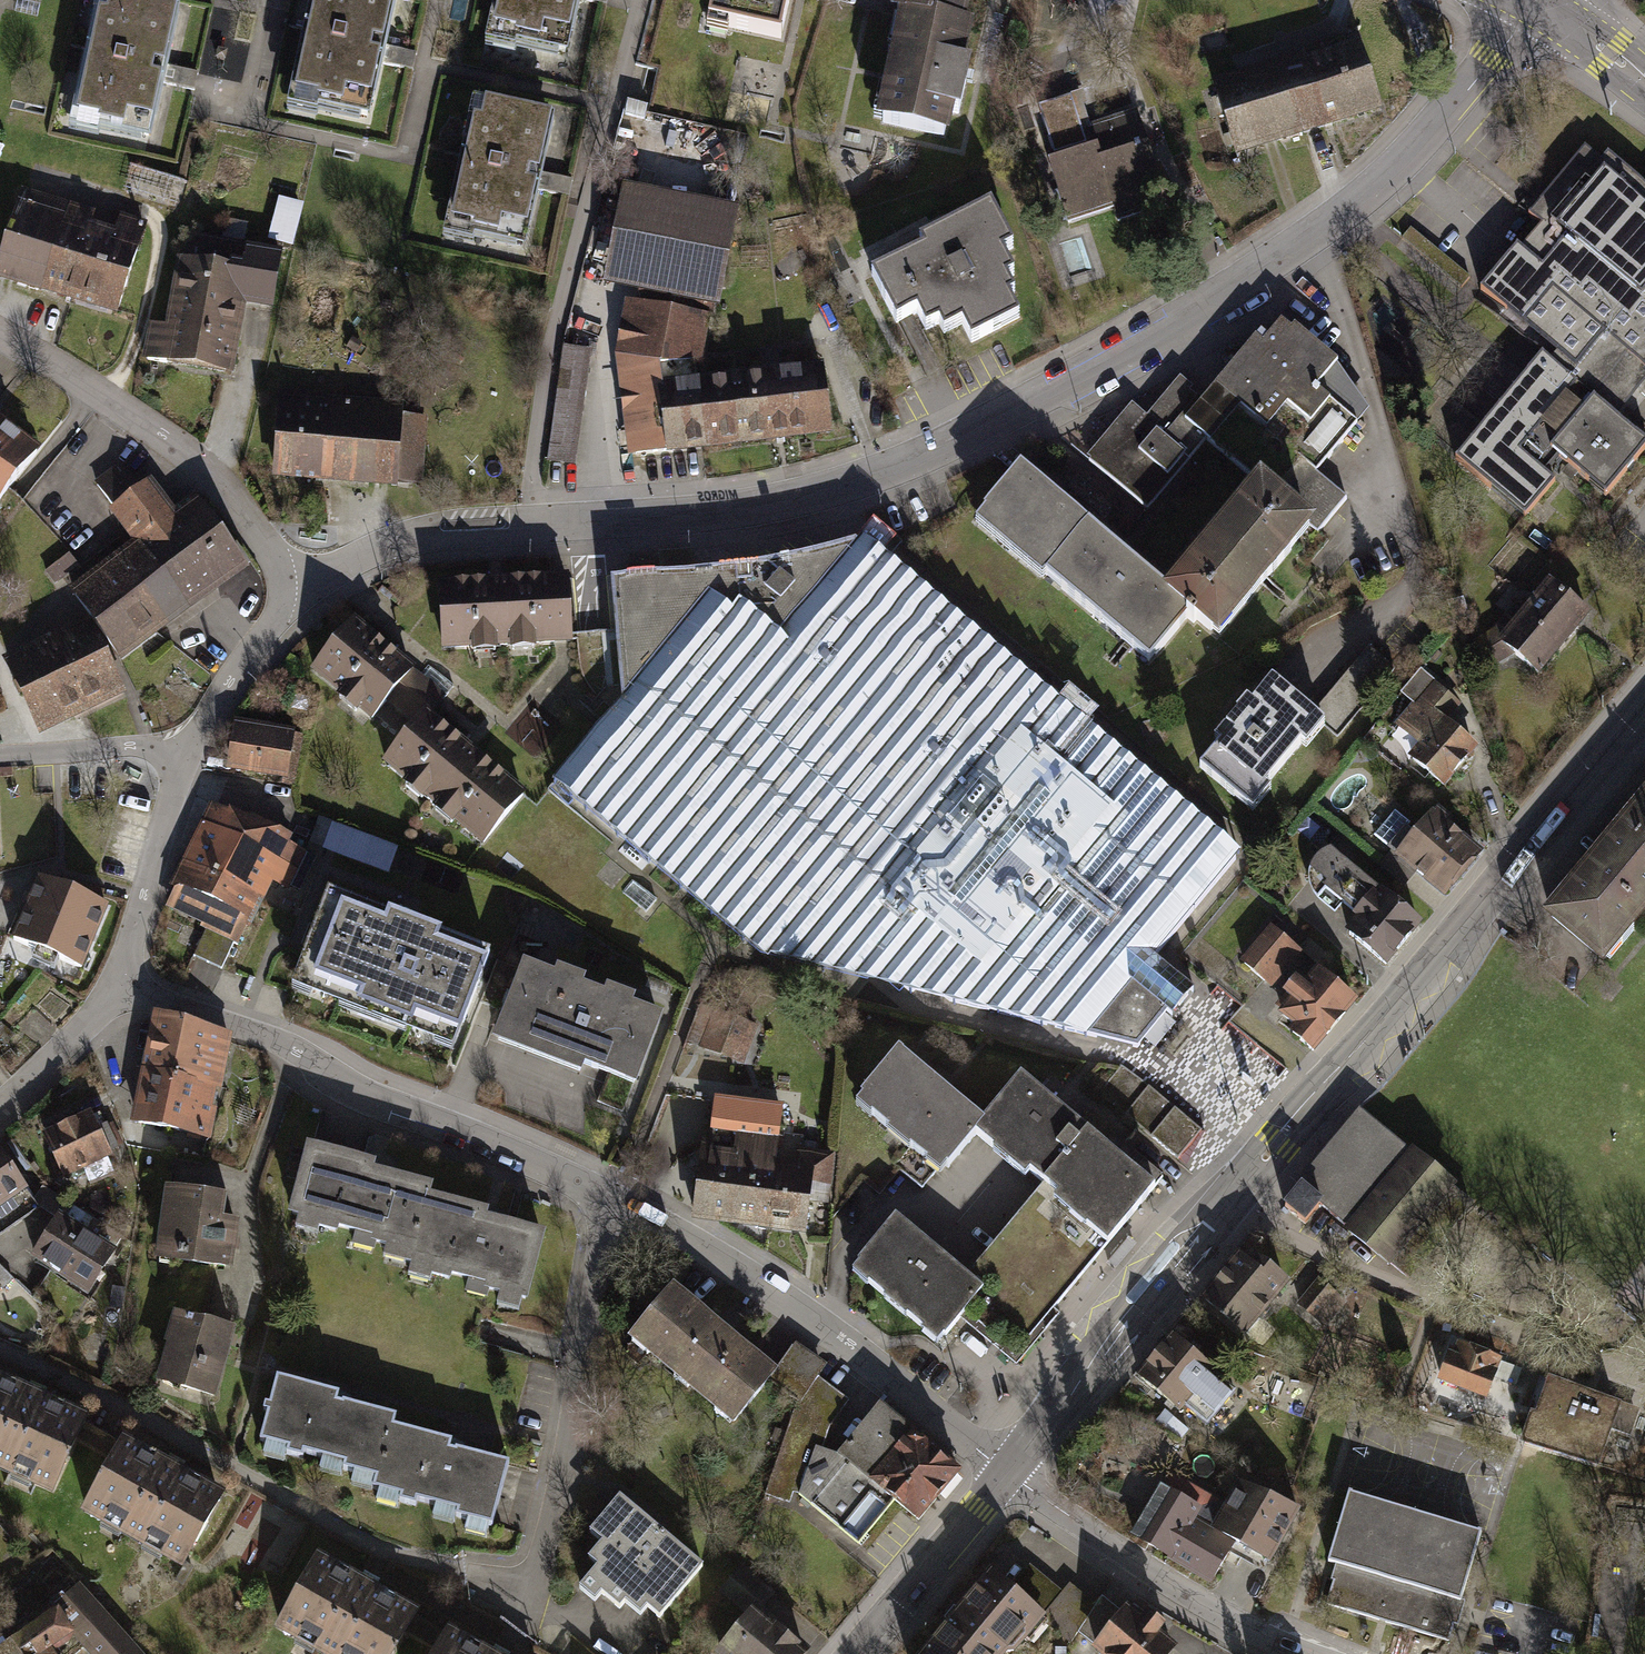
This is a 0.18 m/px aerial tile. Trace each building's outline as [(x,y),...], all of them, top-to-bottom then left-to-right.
[(92,18),(98,19),(78,113),(72,112),(68,133),(96,139),(98,129),(121,134),(120,139),(148,145),(161,86),(149,83),(152,71),(163,73),(175,17),(96,0),(92,18)] [(395,1),(389,0),(325,0),(324,3),(316,1),(292,113),(368,129),(382,62),(371,59),(374,45),(385,48),(395,1)] [(489,36),(565,52),(575,0),(497,0),(489,36)] [(707,29),(728,33),(729,27),(781,38),(789,0),(713,0),(707,29)] [(891,20),(899,22),(965,37),(973,0),(896,0),(891,20)] [(965,37),(899,22),(883,94),(878,93),(871,125),(950,143),(955,119),(961,120),(973,69),(967,68),(973,39),(965,37)] [(1218,95),(1236,151),(1377,105),(1359,50),(1218,95)] [(1087,151),(1049,162),(1068,222),(1114,208),(1118,220),(1166,204),(1136,112),(1088,127),(1078,95),(1039,107),(1054,155),(1085,145),(1087,151)] [(472,124),(478,125),(458,219),(452,218),(448,239),(476,245),(478,235),(501,240),(500,245),(528,251),(541,191),(529,189),(532,176),(543,179),(555,122),(476,106),(472,124)] [(1481,291),(1558,355),(1551,363),(1543,356),(1457,459),(1526,516),(1555,482),(1546,474),(1560,457),(1606,496),(1644,449),(1644,440),(1615,416),(1644,380),(1644,185),(1608,154),(1602,161),(1585,147),(1528,215),(1541,225),(1520,250),(1517,248),(1481,291)] [(622,194),(602,295),(716,317),(736,216),(622,194)] [(19,197),(0,262),(0,290),(114,324),(143,228),(119,221),(114,239),(91,232),(94,219),(19,197)] [(302,211),(276,204),(265,248),(291,254),(302,211)] [(926,254),(874,281),(897,325),(920,313),(930,332),(943,325),(948,336),(966,327),(976,344),(1022,320),(1011,299),(1017,296),(1009,280),(1016,276),(1005,254),(1016,249),(994,206),(921,244),(926,254)] [(143,371),(229,384),(239,313),(269,318),(278,261),(247,257),(248,250),(185,241),(181,270),(173,269),(164,334),(149,332),(143,371)] [(706,326),(628,313),(619,363),(621,385),(630,469),(706,460),(699,392),(698,375),(706,326)] [(1180,381),(1148,420),(1134,408),(1089,462),(1148,510),(1207,439),(1212,443),(1262,484),(1304,520),(1318,531),(1344,499),(1313,473),(1354,424),(1329,403),(1313,390),(1335,363),(1284,320),(1268,339),(1261,333),(1204,401),(1180,381)] [(590,359),(563,354),(546,468),(573,472),(590,359)] [(1368,408),(1335,363),(1313,390),(1329,403),(1354,424),(1368,408)] [(824,379),(699,392),(706,460),(832,446),(824,379)] [(278,397),(270,488),(394,499),(395,492),(421,494),(427,419),(401,417),(402,408),(278,397)] [(0,423),(0,498),(37,452),(0,423)] [(1087,524),(1020,468),(985,510),(1001,524),(995,531),(1029,560),(1035,553),(1052,566),(1087,524)] [(107,521),(131,551),(181,617),(243,569),(192,504),(174,518),(150,488),(136,498),(116,472),(92,490),(113,517),(107,521)] [(1262,484),(1169,593),(1192,612),(1212,630),(1256,579),(1262,585),(1296,545),(1288,538),(1304,520),(1262,484)] [(1087,524),(1052,566),(1045,574),(1151,662),(1192,612),(1169,593),(1087,524)] [(612,588),(625,715),(552,797),(617,855),(623,849),(760,964),(1137,1060),(1166,1023),(1172,1028),(1183,1015),(1196,1000),(1156,966),(1241,862),(864,547),(755,572),(680,581),(612,588)] [(126,660),(181,617),(131,551),(75,594),(126,660)] [(78,567),(68,556),(45,578),(54,589),(78,567)] [(565,657),(563,585),(436,588),(438,660),(465,660),(465,668),(493,668),(493,659),(506,659),(506,666),(533,666),(533,658),(565,657)] [(1552,588),(1516,630),(1511,623),(1474,647),(1492,673),(1513,659),(1540,682),(1591,620),(1552,588)] [(88,625),(11,665),(41,729),(121,689),(97,637),(88,625)] [(391,712),(416,733),(428,719),(444,700),(355,627),(310,681),(337,705),(331,712),(354,730),(360,723),(373,734),(391,712)] [(1399,669),(1372,646),(1311,718),(1324,729),(1338,740),(1399,669)] [(1408,770),(1441,798),(1476,755),(1445,730),(1462,709),(1419,675),(1399,699),(1412,709),(1394,732),(1421,754),(1408,770)] [(1199,771),(1252,816),(1273,792),(1268,787),(1303,746),(1307,750),(1324,729),(1311,718),(1273,686),(1254,707),(1252,705),(1228,733),(1226,731),(1214,744),(1219,748),(1199,771)] [(479,855),(525,800),(428,719),(416,733),(381,775),(402,792),(396,799),(418,816),(423,809),(434,818),(429,824),(449,841),(454,835),(479,855)] [(298,736),(236,726),(230,765),(292,775),(298,736)] [(1623,825),(1644,843),(1644,798),(1623,825)] [(217,809),(190,866),(260,900),(268,885),(287,895),(304,859),(285,850),(288,844),(217,809)] [(1410,878),(1440,903),(1479,855),(1430,814),(1417,830),(1395,812),(1374,838),(1391,852),(1382,863),(1406,883),(1410,878)] [(319,822),(309,852),(388,879),(398,850),(319,822)] [(1541,924),(1603,974),(1644,923),(1644,843),(1623,825),(1541,924)] [(1390,961),(1418,925),(1331,857),(1317,862),(1307,876),(1306,887),(1308,898),(1316,907),(1320,901),(1338,915),(1344,907),(1359,918),(1350,930),(1390,961)] [(223,977),(260,900),(190,866),(166,914),(207,934),(193,963),(223,977)] [(108,907),(39,879),(14,938),(38,948),(34,956),(53,964),(56,957),(83,968),(108,907)] [(329,895),(294,987),(453,1048),(488,956),(329,895)] [(1295,953),(1273,934),(1244,967),(1266,986),(1295,953)] [(1322,955),(1308,944),(1298,956),(1312,967),(1322,955)] [(554,984),(523,973),(496,1050),(584,1081),(585,1076),(607,1083),(603,1093),(630,1103),(659,1021),(633,1012),(636,1003),(608,994),(605,1002),(584,994),(587,985),(557,975),(554,984)] [(1306,1056),(1352,1001),(1319,973),(1305,990),(1296,982),(1280,1001),(1289,1008),(1278,1022),(1292,1033),(1287,1039),(1306,1056)] [(704,1045),(738,1058),(750,1026),(716,1013),(704,1045)] [(152,1027),(141,1079),(219,1095),(230,1043),(152,1027)] [(856,1114),(941,1182),(975,1140),(985,1127),(900,1059),(856,1114)] [(1120,1071),(1095,1100),(1174,1165),(1199,1135),(1120,1071)] [(141,1079),(130,1131),(209,1147),(219,1095),(141,1079)] [(985,1127),(975,1140),(1026,1181),(1030,1176),(1044,1187),(1086,1135),(1021,1083),(985,1127)] [(781,1108),(717,1101),(712,1139),(717,1140),(716,1150),(701,1148),(694,1215),(805,1228),(808,1197),(832,1200),(837,1157),(797,1152),(794,1173),(774,1170),(781,1108)] [(46,1135),(45,1136),(65,1177),(108,1156),(107,1154),(118,1148),(106,1124),(96,1130),(89,1116),(76,1122),(71,1111),(42,1126),(46,1135)] [(1362,1115),(1284,1208),(1307,1227),(1323,1208),(1410,1280),(1472,1206),(1362,1115)] [(1086,1135),(1044,1187),(969,1280),(985,1292),(961,1321),(1017,1366),(1109,1252),(1157,1192),(1086,1135)] [(32,1206),(33,1200),(0,1153),(0,1230),(32,1206)] [(412,1273),(428,1204),(431,1192),(375,1178),(373,1178),(374,1171),(304,1155),(288,1225),(297,1227),(295,1239),(316,1244),(318,1238),(338,1243),(339,1237),(356,1241),(355,1244),(371,1248),(370,1252),(386,1255),(383,1266),(412,1273)] [(159,1266),(228,1275),(235,1217),(222,1216),(224,1204),(167,1197),(159,1266)] [(428,1204),(412,1273),(409,1285),(430,1289),(430,1285),(450,1290),(451,1284),(468,1289),(467,1293),(485,1297),(485,1300),(486,1300),(498,1303),(496,1314),(518,1319),(520,1308),(527,1309),(543,1241),(486,1228),(488,1218),(487,1218),(428,1204)] [(36,1258),(88,1290),(122,1237),(70,1205),(36,1258)] [(942,1345),(961,1321),(985,1292),(969,1280),(898,1223),(855,1276),(942,1345)] [(1199,1310),(1243,1346),(1287,1290),(1255,1264),(1249,1272),(1237,1262),(1199,1310)] [(1,1295),(13,1283),(0,1269),(0,1294),(1,1295)] [(1320,1273),(1293,1307),(1311,1322),(1338,1287),(1320,1273)] [(124,1295),(113,1293),(110,1312),(121,1314),(124,1295)] [(675,1296),(632,1347),(737,1435),(780,1383),(775,1380),(675,1296)] [(214,1404),(232,1336),(176,1321),(157,1389),(214,1404)] [(1172,1337),(1134,1386),(1178,1421),(1182,1416),(1214,1440),(1248,1396),(1172,1337)] [(1502,1357),(1450,1339),(1436,1378),(1487,1397),(1502,1357)] [(825,1373),(795,1352),(775,1380),(780,1383),(805,1401),(818,1383),(825,1373)] [(1520,1441),(1596,1464),(1620,1404),(1549,1377),(1535,1414),(1531,1412),(1520,1441)] [(376,1496),(392,1432),(395,1422),(336,1406),(337,1399),(275,1383),(268,1411),(263,1409),(261,1417),(266,1418),(259,1445),(265,1447),(262,1461),(281,1466),(284,1457),(300,1462),(302,1456),(322,1461),(318,1476),(338,1481),(340,1473),(354,1477),(351,1489),(376,1496)] [(848,1406),(818,1383),(805,1401),(795,1412),(765,1503),(809,1511),(858,1549),(884,1513),(914,1534),(957,1479),(880,1410),(839,1464),(823,1457),(831,1427),(848,1406)] [(45,1509),(73,1444),(82,1425),(0,1389),(0,1489),(45,1509)] [(1160,1412),(1151,1423),(1177,1442),(1185,1430),(1160,1412)] [(73,1444),(114,1467),(124,1449),(82,1425),(73,1444)] [(392,1432),(376,1496),(373,1509),(394,1514),(396,1506),(414,1511),(415,1505),(434,1510),(431,1523),(451,1528),(453,1521),(467,1525),(464,1540),(485,1545),(504,1469),(447,1455),(449,1447),(392,1432)] [(81,1529),(180,1582),(223,1501),(124,1449),(114,1467),(81,1529)] [(1299,1515),(1242,1486),(1229,1509),(1165,1473),(1126,1545),(1209,1591),(1231,1551),(1268,1572),(1299,1515)] [(704,1570),(620,1498),(589,1534),(603,1546),(588,1563),(598,1572),(582,1591),(596,1603),(602,1596),(621,1612),(628,1604),(643,1616),(648,1609),(661,1620),(704,1570)] [(1481,1539),(1349,1499),(1326,1573),(1334,1575),(1330,1586),(1335,1588),(1330,1604),(1449,1641),(1481,1539)] [(305,1653),(397,1653),(407,1635),(417,1617),(318,1563),(277,1638),(305,1653)] [(1030,1568),(1009,1592),(1047,1623),(1070,1643),(1075,1636),(1095,1609),(1069,1588),(1063,1595),(1030,1568)] [(720,1653),(801,1653),(755,1618),(773,1596),(743,1572),(722,1598),(748,1618),(720,1653)] [(995,1579),(931,1653),(1020,1653),(1047,1623),(1009,1592),(995,1579)] [(80,1587),(57,1605),(80,1633),(76,1637),(91,1653),(139,1653),(80,1587)] [(1102,1600),(1095,1609),(1075,1636),(1097,1652),(1095,1653),(1177,1653),(1161,1643),(1169,1632),(1146,1615),(1138,1626),(1102,1600)] [(49,1653),(60,1653),(70,1647),(72,1637),(58,1615),(0,1653),(50,1653),(49,1653)] [(407,1635),(437,1652),(447,1634),(417,1617),(407,1635)] [(435,1653),(483,1653),(447,1634),(437,1652),(435,1653)]
